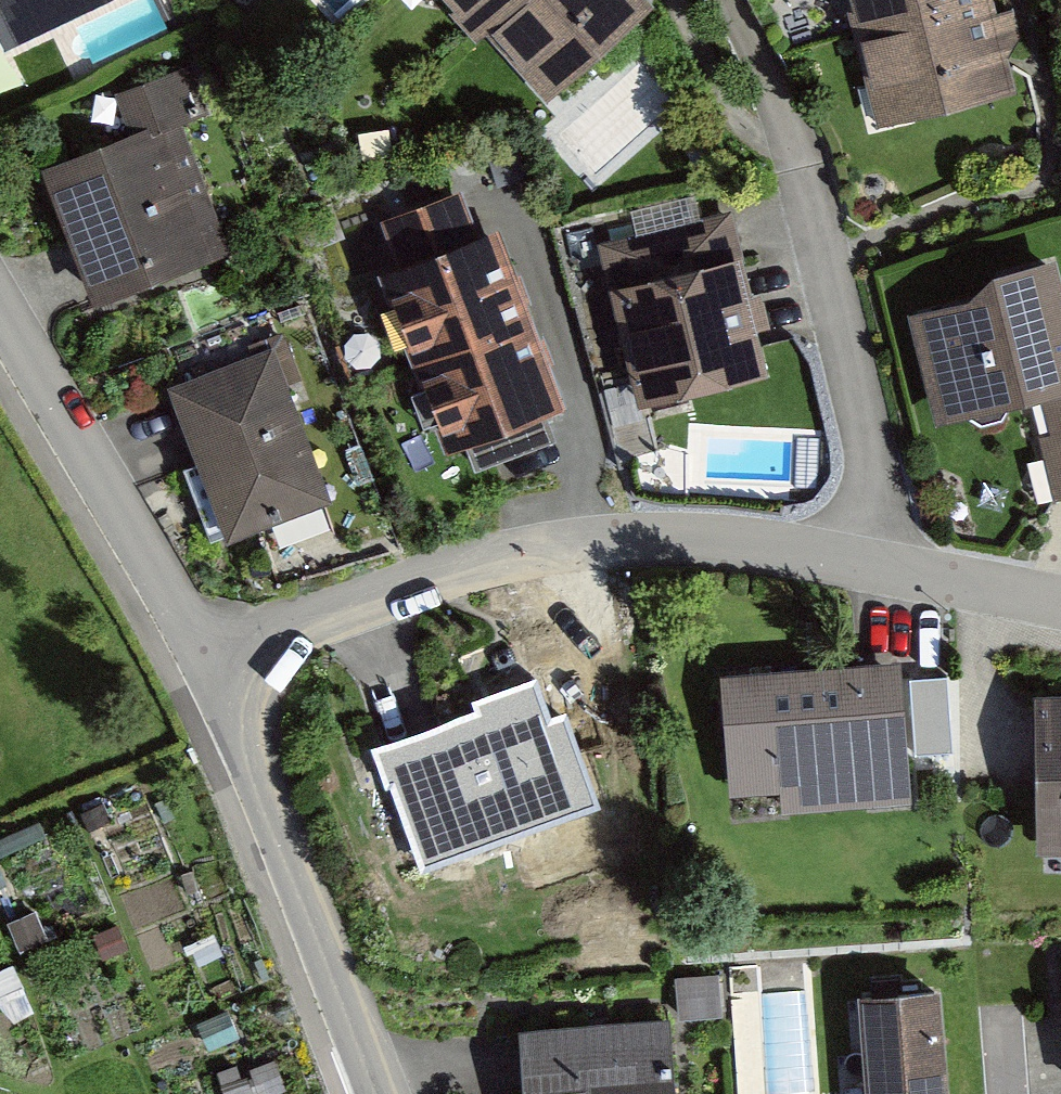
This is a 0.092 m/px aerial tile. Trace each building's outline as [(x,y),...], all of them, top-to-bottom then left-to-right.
[(94,0),(0,0),(0,46),(94,0)] [(476,37),(485,29),(518,0),(443,0),(476,37)] [(547,98),(656,1),(655,0),(518,0),(485,29),(547,98)] [(852,40),(992,5),(991,0),(842,0),(852,40)] [(1016,100),(992,5),(852,40),(876,135),(1016,100)] [(112,89),(127,131),(43,161),(92,298),(229,249),(182,119),(208,110),(190,61),(112,89)] [(400,270),(371,281),(440,461),(571,411),(501,229),(483,236),(467,194),(383,226),(400,270)] [(737,216),(604,242),(636,407),(769,381),(737,216)] [(1057,251),(995,267),(968,293),(908,308),(935,417),(1041,390),(1060,385),(1060,265),(1057,251)] [(273,346),(164,388),(225,545),(334,504),(273,346)] [(1055,497),(1060,495),(1060,385),(1041,390),(1051,430),(1038,433),(1055,497)] [(901,654),(720,667),(729,790),(781,786),(782,809),(912,799),(911,790),(905,704),(901,654)] [(540,687),(368,750),(417,882),(604,813),(570,721),(555,726),(540,687)] [(1035,846),(1060,846),(1060,687),(1035,687),(1035,846)] [(680,1015),(725,1014),(724,972),(679,972),(680,1015)] [(858,986),(866,1093),(950,1093),(941,979),(858,986)] [(515,1033),(521,1093),(684,1093),(678,1019),(515,1033)]
